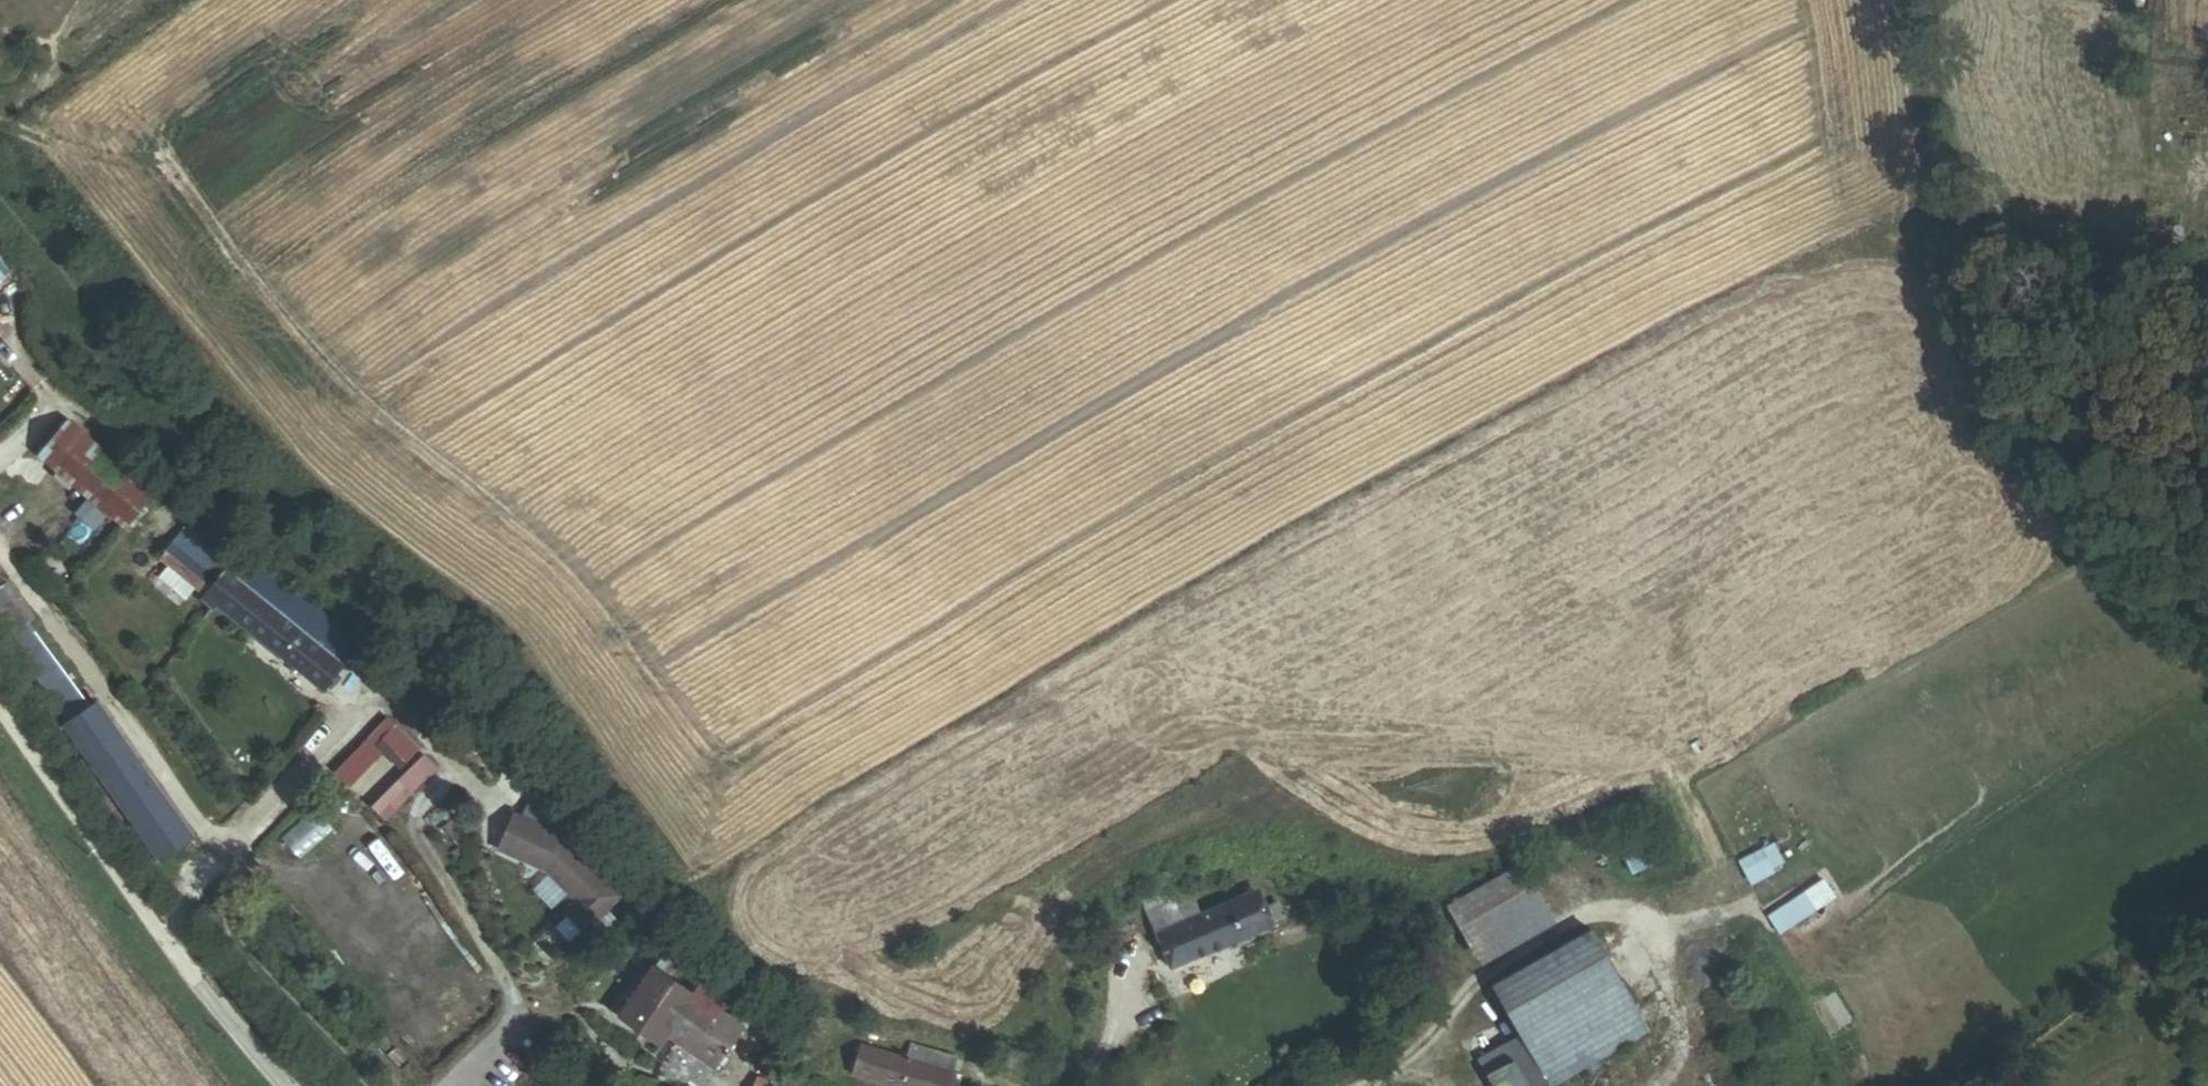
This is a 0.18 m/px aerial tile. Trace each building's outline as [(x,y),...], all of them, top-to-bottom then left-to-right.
[(123,529),(153,494),(66,422),(37,458),(123,529)] [(217,604),(229,590),(172,543),(160,557),(217,604)] [(322,690),(343,665),(238,578),(229,590),(217,604),(322,690)] [(29,618),(4,582),(0,585),(0,633),(3,637),(29,618)] [(34,682),(61,664),(29,618),(3,637),(24,668),(34,682)] [(64,724),(90,706),(61,664),(34,682),(64,724)] [(23,690),(34,682),(24,668),(13,675),(23,690)] [(159,860),(191,838),(96,702),(90,706),(64,724),(159,860)] [(385,714),(331,768),(347,784),(381,750),(399,768),(419,749),(385,714)] [(385,819),(436,767),(420,751),(369,803),(385,819)] [(512,812),(494,848),(572,887),(558,913),(593,931),(625,870),(512,812)] [(1619,846),(1629,871),(1662,858),(1652,833),(1619,846)] [(1746,879),(1783,865),(1774,842),(1737,856),(1746,879)] [(1447,906),(1469,945),(1542,903),(1520,864),(1447,906)] [(1765,910),(1775,930),(1836,897),(1826,878),(1765,910)] [(1145,914),(1170,970),(1267,927),(1266,925),(1260,911),(1252,893),(1200,916),(1191,894),(1145,914)] [(1266,925),(1282,918),(1276,904),(1260,911),(1266,925)] [(1491,987),(1519,1035),(1478,1059),(1494,1085),(1543,1085),(1646,1027),(1590,930),(1491,987)] [(715,1070),(743,1030),(726,1019),(655,968),(619,1019),(656,1045),(664,1034),(715,1070)] [(743,1030),(752,1017),(735,1006),(726,1019),(743,1030)] [(886,1085),(950,1085),(953,1077),(949,1075),(953,1060),(909,1047),(905,1061),(861,1048),(852,1076),(886,1085)]
